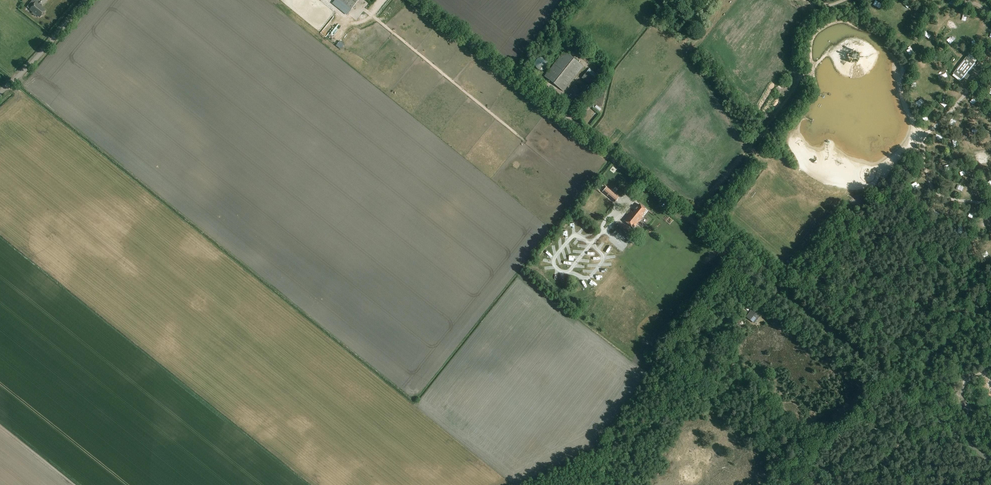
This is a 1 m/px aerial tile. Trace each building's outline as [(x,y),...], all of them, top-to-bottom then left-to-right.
[(32,0),(34,2),(33,4),(34,5),(30,10),(33,12),(32,14),(35,17),(36,15),(39,18),(41,15),(42,16),(44,14),(43,13),(45,11),(36,4),(39,1),(40,0),(32,0)] [(309,26),(326,4),(322,1),(323,0),(316,0),(301,20),(309,26)] [(332,4),(347,15),(351,11),(338,0),(335,0),(332,4)] [(351,11),(360,0),(338,0),(351,11)] [(564,51),(544,77),(563,92),(583,67),(564,51)] [(954,74),(953,76),(960,82),(961,82),(962,82),(963,82),(963,81),(966,78),(975,66),(977,65),(977,64),(978,63),(978,62),(978,61),(977,61),(970,54),(968,57),(967,56),(953,73),(954,74)] [(587,72),(582,78),(593,88),(599,82),(587,72)] [(607,187),(603,192),(615,202),(619,197),(607,187)] [(644,213),(646,210),(639,204),(632,212),(631,211),(624,220),(633,228),(643,217),(642,216),(645,214),(644,213)] [(619,224),(614,230),(625,239),(630,233),(619,224)] [(759,317),(752,311),(746,317),(753,323),(759,317)]
